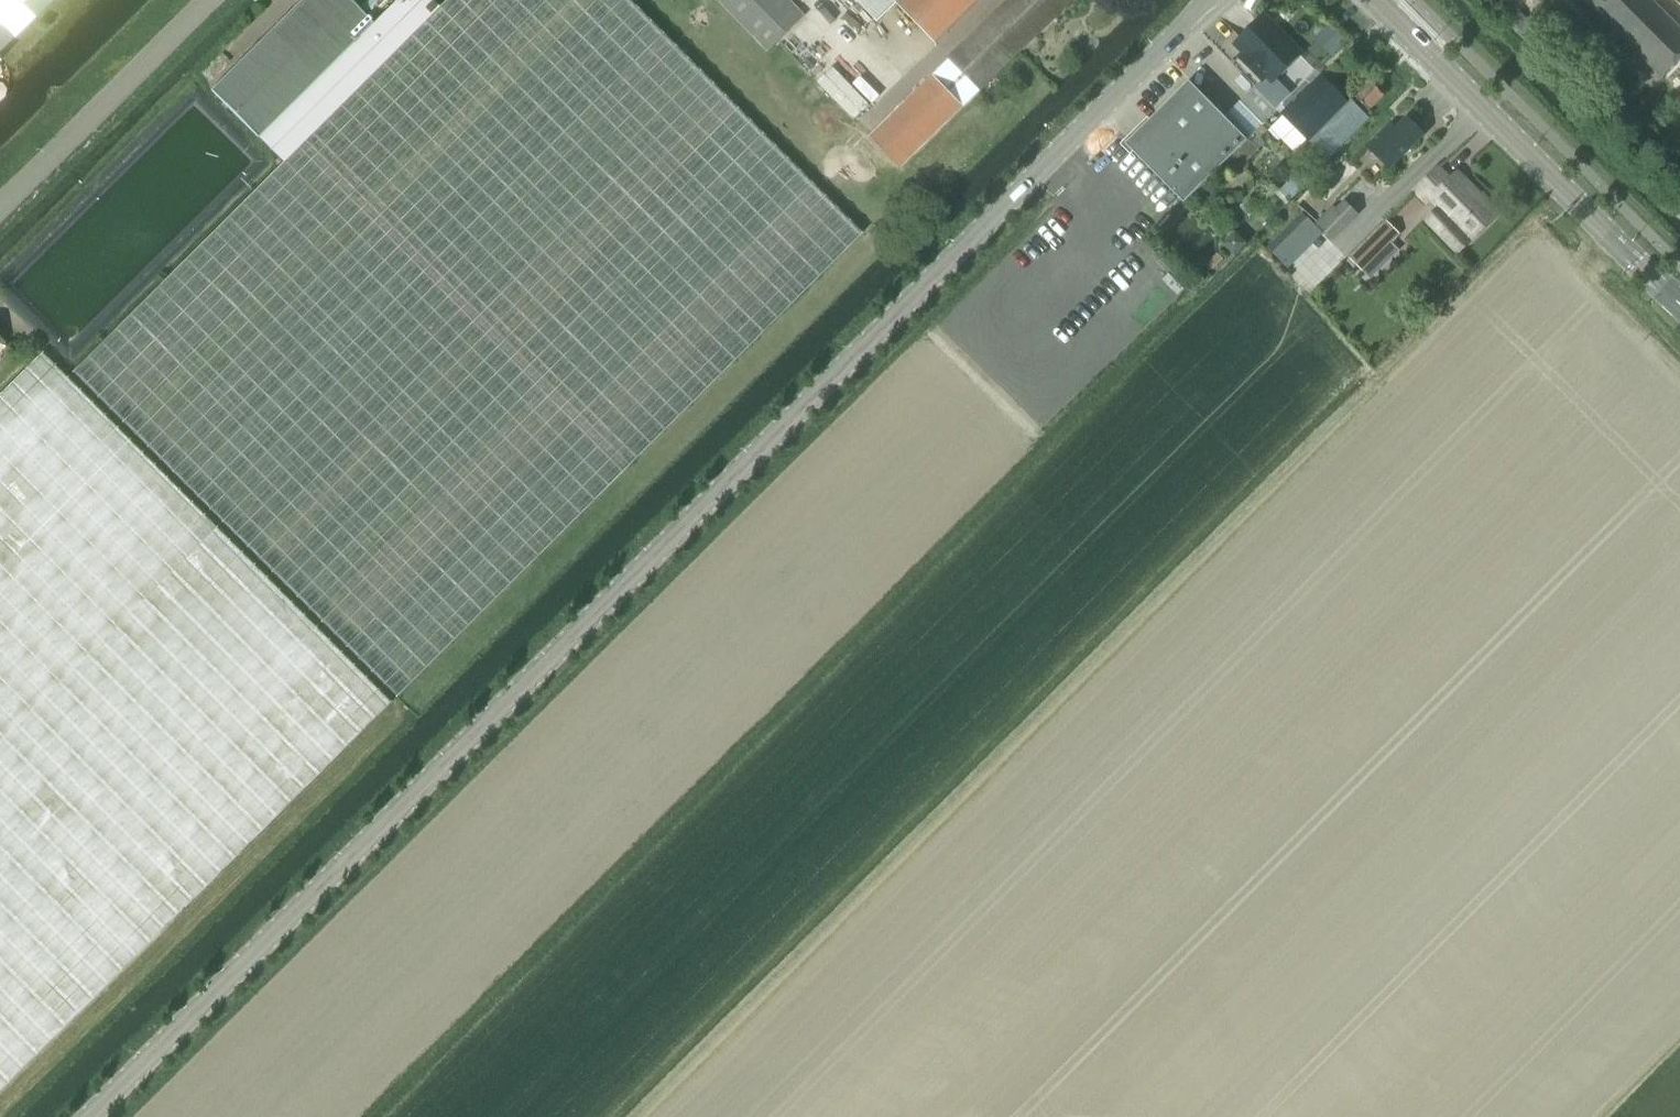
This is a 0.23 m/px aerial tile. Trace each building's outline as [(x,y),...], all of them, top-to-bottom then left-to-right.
[(28,0),(0,0),(0,28),(28,0)] [(438,7),(283,161),(72,371),(396,697),(861,234),(627,0),(445,0),(438,7)] [(283,161),(438,7),(431,0),(395,0),(371,23),(348,0),(301,0),(211,90),(283,161)] [(805,16),(790,0),(720,0),(769,51),(805,16)] [(878,21),(898,2),(936,42),(979,0),(858,0),(878,21)] [(870,136),(901,167),(981,89),(982,90),(1074,0),(1009,0),(951,57),(870,136)] [(1652,0),(1586,0),(1663,77),(1679,60),(1679,28),(1657,5),(1652,0)] [(1262,17),(1224,54),(1284,114),(1289,108),(1283,102),(1307,79),(1308,80),(1306,82),(1311,87),(1321,76),(1262,17)] [(1332,21),(1317,35),(1334,52),(1348,38),(1332,21)] [(1307,79),(1283,102),(1289,108),(1284,114),(1309,139),(1346,101),(1321,76),(1311,87),(1306,82),(1308,80),(1307,79)] [(1248,140),(1235,126),(1190,81),(1128,143),(1186,202),(1248,140)] [(1373,83),(1358,98),(1370,110),(1385,95),(1373,83)] [(1389,125),(1368,145),(1390,168),(1425,134),(1407,116),(1393,130),(1389,125)] [(1329,161),(1325,157),(1320,152),(1309,163),(1314,168),(1318,171),(1329,161)] [(1473,238),(1497,215),(1457,173),(1450,180),(1438,168),(1416,188),(1428,201),(1433,197),(1473,238)] [(1251,196),(1241,206),(1250,215),(1260,205),(1251,196)] [(1334,240),(1360,214),(1341,196),(1317,223),(1334,240)] [(1235,231),(1223,243),(1231,251),(1235,255),(1247,243),(1243,239),(1235,231)] [(1208,279),(1197,270),(1190,278),(1201,287),(1208,279)] [(390,703),(41,352),(0,393),(0,1091),(390,703)]
